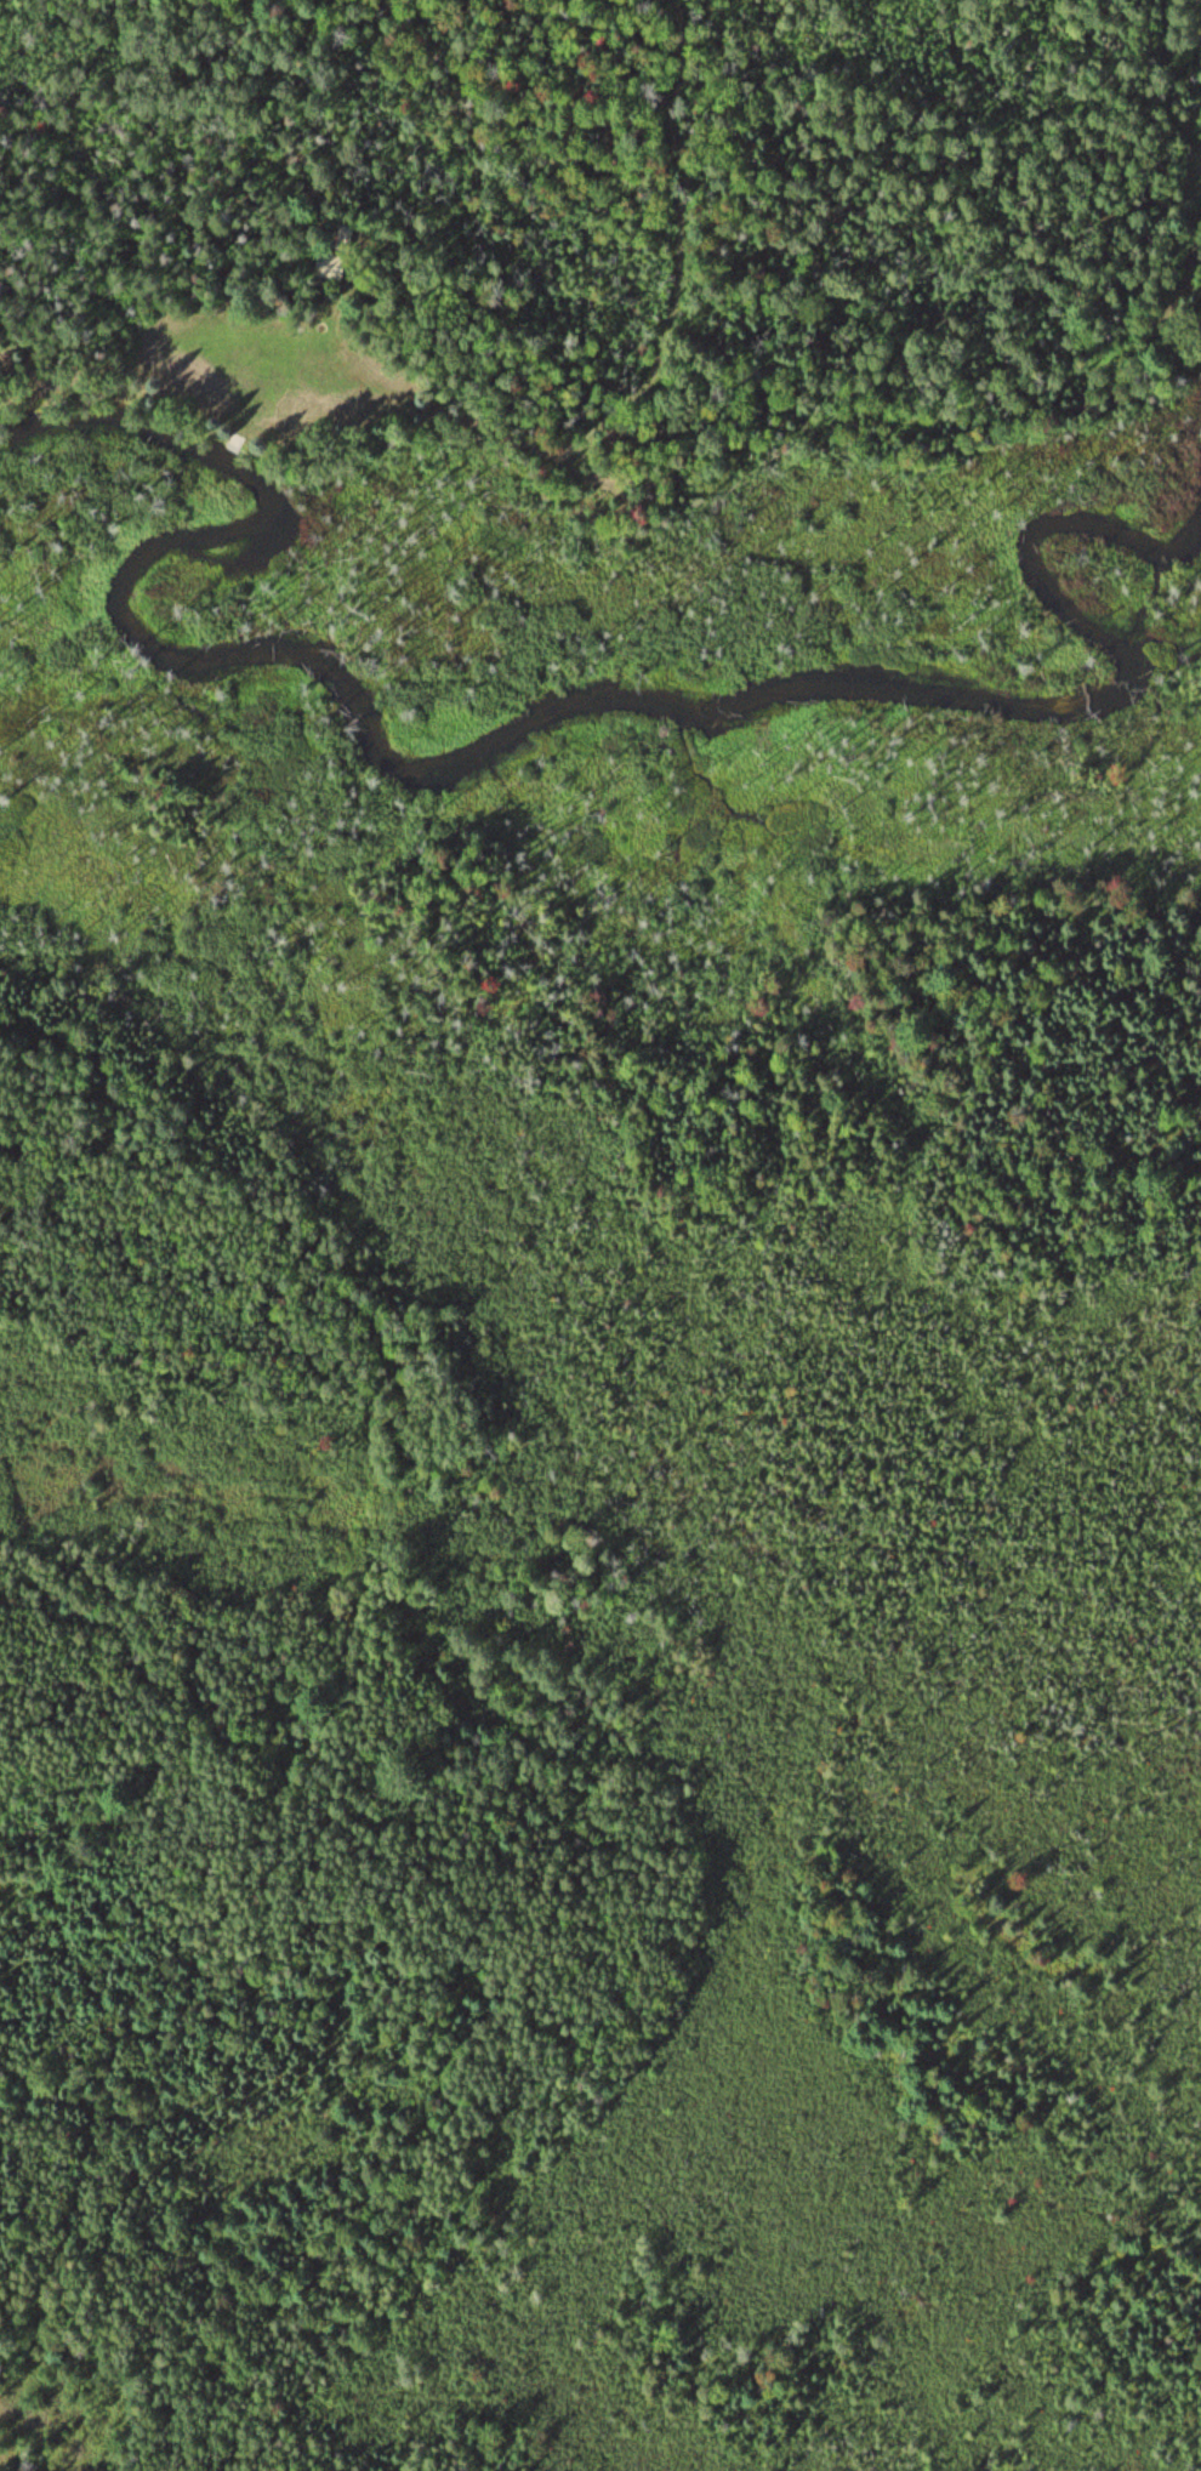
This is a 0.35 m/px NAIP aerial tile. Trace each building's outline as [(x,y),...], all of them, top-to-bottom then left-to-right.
[(350,260),(325,253),(319,274),(344,282),(350,260)]
